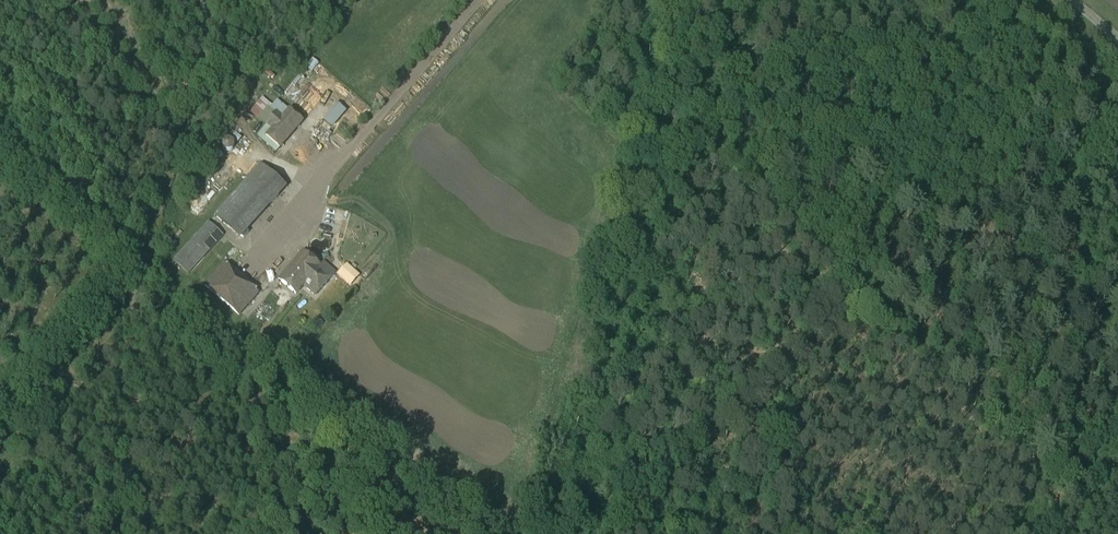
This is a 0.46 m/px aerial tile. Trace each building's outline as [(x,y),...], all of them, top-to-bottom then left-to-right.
[(312,59),(305,67),(311,72),(318,64),(312,59)] [(315,92),(308,100),(316,108),(324,100),(315,92)] [(271,129),(288,109),(277,100),(272,105),(263,97),(250,112),(264,125),(265,124),(271,129)] [(309,107),(307,111),(315,114),(318,107),(305,101),(304,105),(309,107)] [(280,148),(283,144),(303,121),(288,109),(271,129),(265,136),(280,148)] [(325,130),(333,119),(324,112),(316,123),(325,130)] [(328,141),(334,137),(329,130),(323,134),(328,141)] [(236,135),(231,140),(237,145),(242,140),(236,135)] [(233,149),(233,147),(233,146),(233,144),(231,143),(230,142),(228,142),(227,142),(225,143),(224,144),(224,146),(223,147),(224,149),(225,150),(226,151),(228,152),(229,152),(231,151),(232,150),(233,149)] [(287,187),(260,163),(214,214),(240,238),(287,187)] [(223,181),(214,192),(218,195),(227,185),(223,181)] [(202,215),(205,204),(198,203),(195,213),(202,215)] [(224,235),(208,221),(173,260),(189,274),(224,235)] [(296,294),(301,287),(303,285),(315,295),(335,272),(327,265),(324,269),(302,251),(278,279),(296,294)] [(259,292),(232,269),(224,262),(204,285),(239,314),(259,292)] [(318,333),(325,328),(321,322),(314,326),(318,333)]
